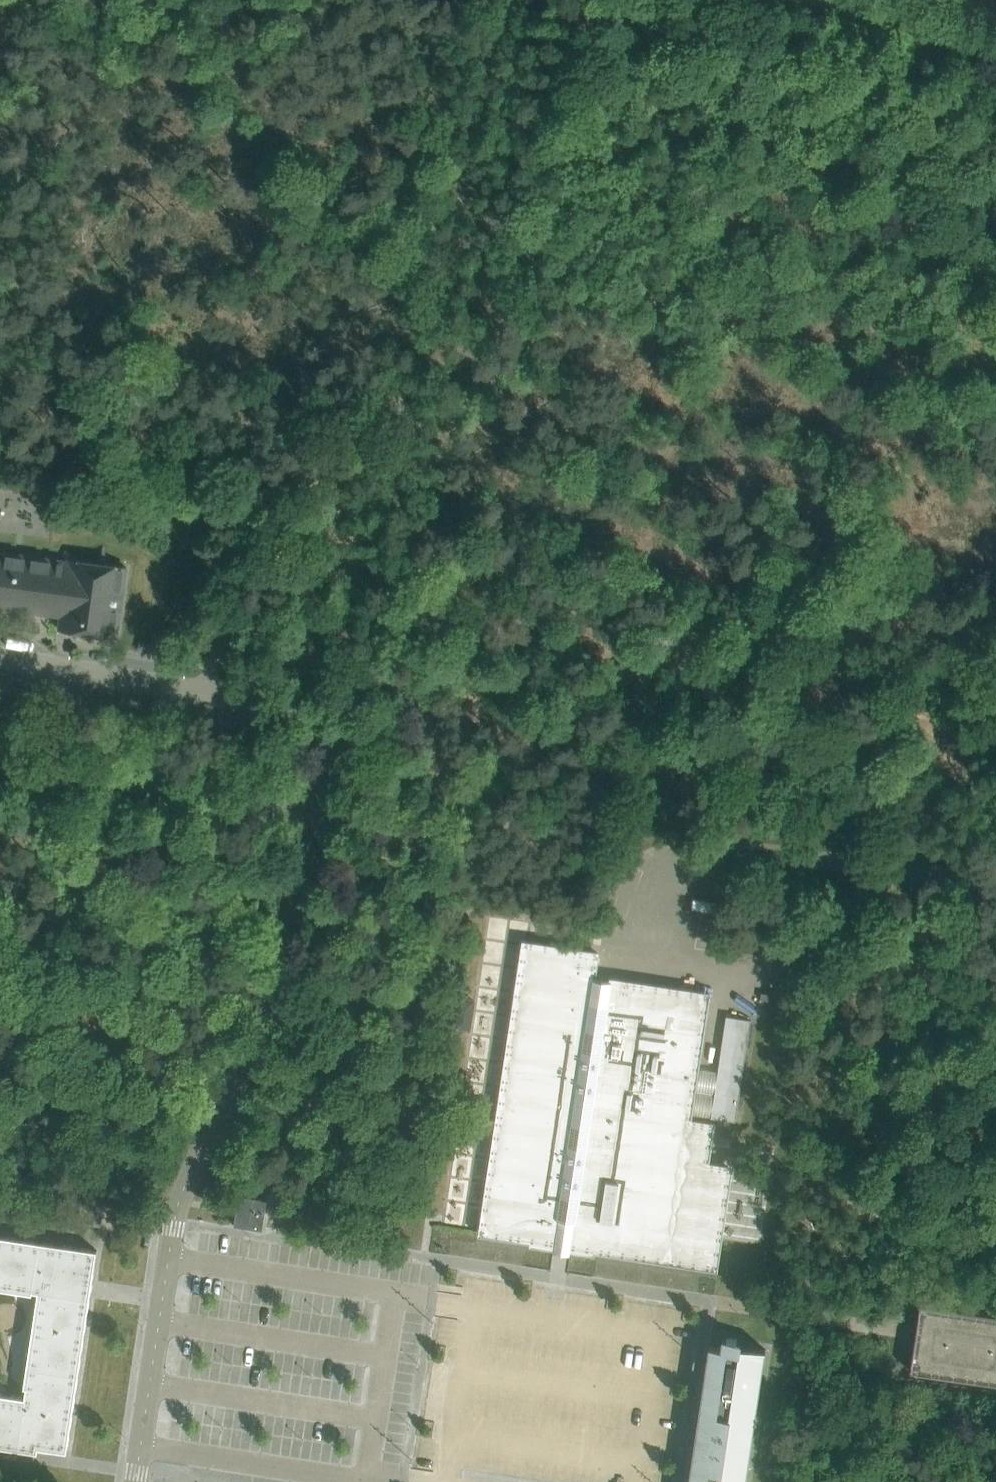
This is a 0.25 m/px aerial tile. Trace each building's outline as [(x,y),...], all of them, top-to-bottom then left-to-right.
[(61,616),(59,629),(117,637),(127,567),(69,559),(69,561),(22,555),(20,535),(51,539),(56,498),(0,490),(0,532),(14,534),(15,554),(0,552),(0,607),(61,616)] [(154,651),(155,651),(156,643),(140,641),(139,649),(154,651)] [(483,1229),(482,1231),(484,1232),(484,1235),(508,1235),(508,1238),(531,1238),(529,1245),(554,1249),(555,1241),(571,1244),(570,1251),(595,1255),(596,1248),(618,1255),(619,1251),(642,1258),(643,1255),(665,1262),(666,1259),(689,1265),(690,1262),(712,1269),(713,1266),(715,1266),(716,1263),(714,1263),(717,1242),(719,1242),(719,1240),(718,1239),(718,1238),(721,1218),(722,1219),(723,1216),(721,1216),(725,1195),(726,1195),(726,1192),(725,1192),(728,1171),(729,1171),(730,1169),(727,1168),(727,1169),(706,1165),(706,1164),(709,1144),(710,1141),(709,1141),(710,1136),(712,1128),(713,1125),(710,1125),(710,1126),(688,1122),(690,1114),(693,1093),(697,1061),(699,1051),(704,1019),(703,1019),(706,998),(707,998),(707,995),(704,995),(683,992),(681,991),(680,992),(635,985),(635,984),(633,984),(632,985),(612,982),(612,981),(609,980),(609,981),(596,980),(596,978),(595,978),(598,959),(598,958),(599,958),(600,955),(598,955),(528,944),(525,944),(525,947),(522,967),(521,970),(518,991),(518,994),(515,1015),(514,1018),(511,1038),(511,1039),(511,1041),(511,1042),(508,1062),(507,1065),(504,1086),(504,1089),(501,1110),(500,1113),(497,1133),(497,1134),(497,1136),(496,1137),(493,1157),(493,1160),(490,1181),(489,1184),(486,1205),(486,1208),(487,1208),(484,1229),(483,1228),(483,1229)] [(726,1016),(714,1096),(711,1118),(736,1121),(751,1020),(726,1016)] [(234,1226),(262,1230),(267,1200),(239,1195),(234,1226)] [(38,1452),(38,1447),(67,1451),(97,1250),(0,1236),(0,1288),(32,1293),(33,1291),(38,1292),(24,1386),(27,1387),(25,1397),(0,1394),(0,1446),(38,1452)] [(995,1384),(995,1315),(920,1303),(910,1371),(995,1384)] [(766,1349),(740,1345),(739,1350),(710,1346),(697,1434),(700,1434),(698,1444),(695,1444),(689,1481),(746,1481),(766,1349)]
